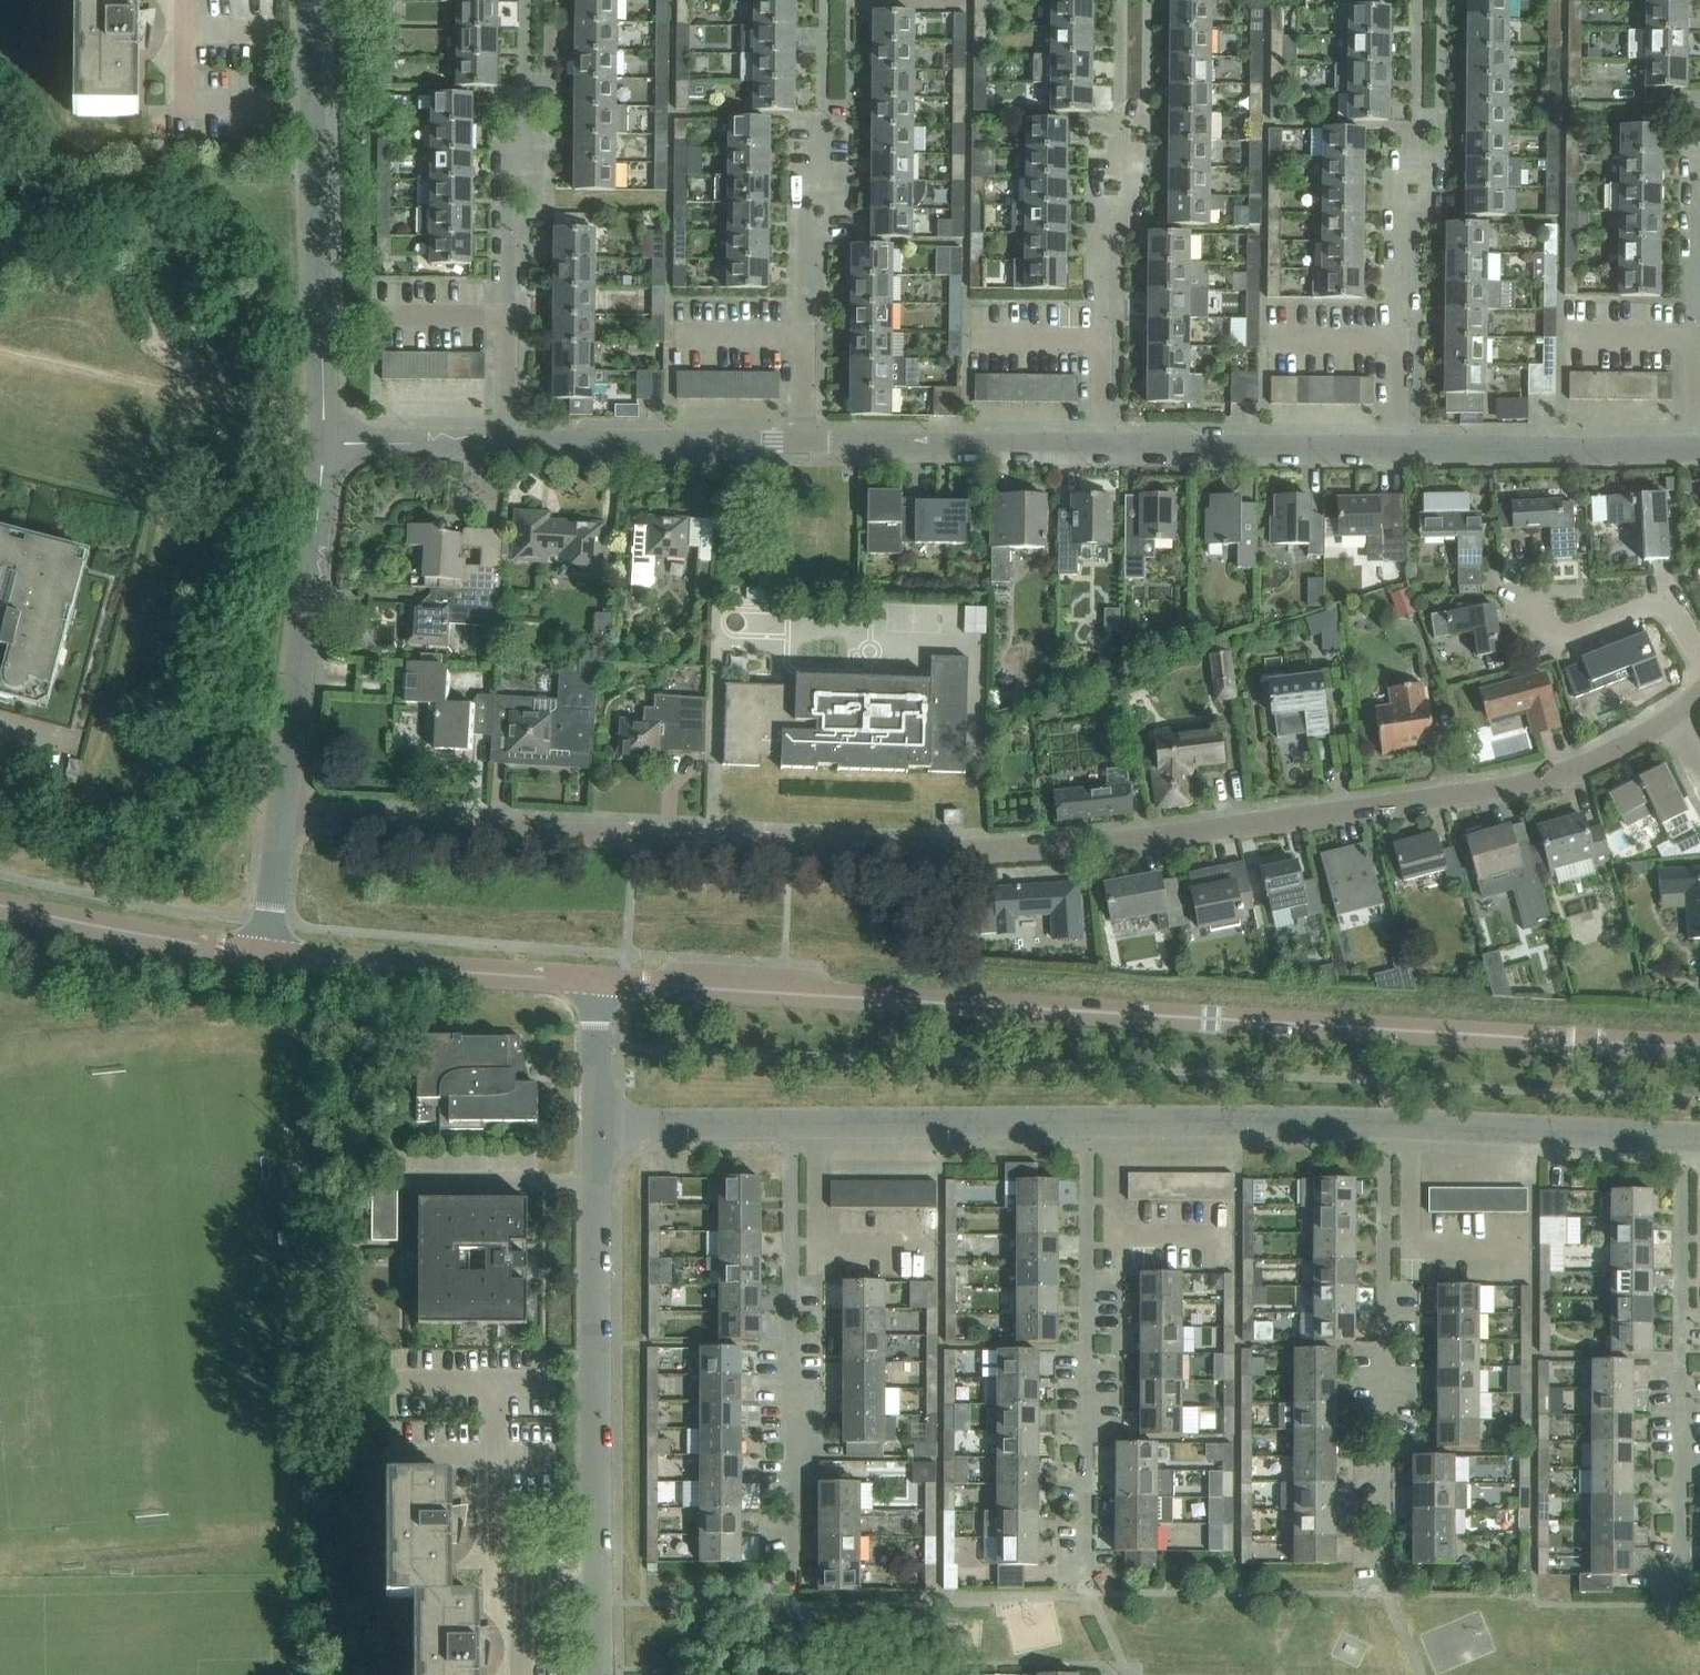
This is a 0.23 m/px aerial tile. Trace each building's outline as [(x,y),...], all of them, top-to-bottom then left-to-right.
[(77,116),(134,116),(135,0),(78,0),(77,116)] [(616,0),(577,0),(576,22),(616,22),(616,0)] [(678,14),(690,14),(690,0),(678,0),(678,14)] [(755,26),(795,26),(795,0),(755,0),(755,26)] [(974,15),(986,15),(986,0),(974,0),(974,14),(974,15)] [(1091,0),(1052,0),(1051,27),(1091,27),(1091,0)] [(1210,0),(1206,0),(1170,0),(1170,28),(1210,29),(1210,0)] [(1507,0),(1468,0),(1468,18),(1507,19),(1507,0)] [(381,2),(380,18),(391,18),(391,2),(381,2)] [(497,31),(498,3),(458,3),(458,30),(497,31)] [(1548,3),(1548,19),(1560,19),(1560,3),(1548,3)] [(1568,4),(1568,20),(1580,20),(1580,4),(1568,4)] [(1685,32),(1685,5),(1645,4),(1645,32),(1685,32)] [(668,7),(656,7),(656,23),(668,23),(668,7)] [(1350,7),(1349,36),(1389,36),(1389,7),(1350,7)] [(1272,8),(1272,24),(1284,24),(1284,8),(1272,8)] [(913,41),(913,13),(874,12),(874,41),(913,41)] [(1262,13),(1249,13),(1249,29),(1262,29),(1262,13)] [(1507,47),(1507,19),(1468,18),(1467,47),(1507,47)] [(616,50),(616,22),(576,22),(576,50),(616,50)] [(677,25),(677,41),(689,42),(690,25),(677,25)] [(953,25),(953,42),(965,42),(965,25),(953,25)] [(742,26),(742,53),(755,54),(795,54),(795,26),(755,26),(742,26)] [(974,27),(973,43),(986,43),(986,27),(974,27)] [(1091,55),(1091,27),(1051,27),(1051,55),(1091,55)] [(1209,57),(1210,29),(1170,28),(1170,56),(1209,57)] [(380,29),(380,46),(391,46),(391,30),(380,29)] [(497,58),(497,31),(458,30),(458,58),(497,58)] [(1548,31),(1548,47),(1560,47),(1560,31),(1548,31)] [(1568,32),(1567,48),(1580,48),(1580,32),(1568,32)] [(1685,32),(1645,32),(1629,32),(1628,60),(1645,60),(1685,60),(1685,32)] [(668,35),(656,34),(656,51),(668,51),(668,35)] [(1271,35),(1271,51),(1283,51),(1284,35),(1271,35)] [(1389,64),(1389,36),(1349,36),(1349,64),(1389,64)] [(913,69),(913,41),(874,41),(874,69),(913,69)] [(1262,41),(1249,41),(1249,57),(1262,57),(1262,41)] [(1507,75),(1507,47),(1467,47),(1467,75),(1507,75)] [(616,78),(616,50),(576,50),(576,78),(616,78)] [(677,53),(677,69),(689,69),(689,53),(677,53)] [(795,54),(755,54),(741,53),(741,81),(754,81),(794,82),(795,54)] [(953,53),(953,70),(965,70),(965,53),(953,53)] [(973,54),(973,71),(985,71),(986,54),(973,54)] [(1091,83),(1091,55),(1051,55),(1034,55),(1034,83),(1051,83),(1091,83)] [(1209,85),(1209,57),(1170,56),(1170,84),(1209,85)] [(380,57),(380,73),(391,74),(391,57),(380,57)] [(497,87),(497,58),(458,58),(457,86),(497,87)] [(1547,59),(1547,75),(1560,75),(1560,59),(1547,59)] [(1567,60),(1567,76),(1579,76),(1580,60),(1567,60)] [(1685,89),(1685,60),(1645,60),(1645,88),(1685,89)] [(668,63),(656,62),(656,79),(668,79),(668,63)] [(1271,63),(1271,79),(1283,79),(1283,63),(1271,63)] [(1388,92),(1389,64),(1349,64),(1335,64),(1335,91),(1349,92),(1388,92)] [(913,97),(913,69),(874,69),(873,97),(913,97)] [(1262,69),(1249,69),(1249,85),(1262,85),(1262,69)] [(1507,103),(1507,75),(1467,75),(1467,103),(1507,103)] [(615,106),(616,78),(576,78),(576,106),(615,106)] [(677,81),(677,97),(689,97),(689,81),(677,81)] [(794,110),(794,82),(754,81),(754,110),(794,110)] [(952,81),(952,98),(965,98),(965,81),(952,81)] [(973,82),(973,99),(985,99),(985,82),(973,82)] [(1090,112),(1091,83),(1051,83),(1051,111),(1090,112)] [(1209,113),(1209,85),(1170,84),(1169,112),(1209,113)] [(1547,87),(1547,103),(1559,103),(1559,87),(1547,87)] [(668,90),(656,90),(655,107),(668,107),(668,90)] [(1271,91),(1271,107),(1283,107),(1283,91),(1271,91)] [(1388,121),(1388,92),(1349,92),(1348,120),(1388,121)] [(390,95),(379,95),(379,111),(390,111),(390,95)] [(432,95),(432,124),(471,124),(472,96),(432,95)] [(912,125),(913,97),(873,97),(873,125),(912,125)] [(1262,97),(1249,97),(1249,113),(1261,113),(1262,97)] [(1507,131),(1507,103),(1467,103),(1467,131),(1507,131)] [(628,106),(615,106),(576,106),(575,134),(615,134),(628,134),(628,106)] [(952,109),(952,126),(965,126),(965,109),(952,109)] [(1209,141),(1209,113),(1169,112),(1169,140),(1209,141)] [(1547,115),(1547,131),(1559,131),(1559,115),(1547,115)] [(668,118),(655,118),(655,135),(668,135),(668,118)] [(675,119),(675,136),(687,136),(687,119),(675,119)] [(729,119),(729,148),(769,148),(769,120),(729,119)] [(984,120),(972,120),(971,136),(984,136),(984,120)] [(1026,120),(1026,149),(1066,149),(1066,120),(1026,120)] [(390,123),(379,123),(378,139),(390,140),(390,123)] [(471,126),(471,124),(432,124),(431,152),(471,152),(471,141),(476,141),(477,126),(471,126)] [(912,153),(912,125),(873,125),(873,153),(912,153)] [(1261,125),(1249,125),(1249,141),(1261,141),(1261,125)] [(1588,128),(1566,128),(1566,145),(1578,145),(1578,143),(1587,143),(1588,128)] [(1660,129),(1620,128),(1620,157),(1660,157),(1660,129)] [(1269,129),(1269,145),(1281,145),(1282,129),(1269,129)] [(1323,130),(1323,158),(1363,159),(1363,130),(1323,130)] [(1506,159),(1507,131),(1467,131),(1467,159),(1506,159)] [(615,162),(615,134),(575,134),(575,161),(615,162)] [(952,137),(952,153),(964,154),(964,137),(952,137)] [(1209,169),(1209,141),(1169,140),(1169,168),(1209,169)] [(1547,143),(1547,159),(1559,160),(1559,143),(1547,143)] [(668,146),(655,146),(655,162),(668,163),(668,146)] [(675,148),(674,164),(687,164),(687,148),(675,148)] [(769,176),(769,148),(729,148),(729,176),(716,176),(769,176)] [(984,148),(971,148),(971,165),(984,165),(984,148)] [(1065,177),(1066,149),(1026,149),(1026,177),(1065,177)] [(390,151),(378,151),(378,167),(390,167),(390,151)] [(471,180),(471,152),(431,152),(431,179),(471,180)] [(912,181),(912,153),(873,153),(873,181),(912,181)] [(1261,153),(1248,153),(1248,169),(1261,169),(1261,153)] [(1578,156),(1566,156),(1565,172),(1578,173),(1578,156)] [(1659,185),(1660,157),(1620,157),(1620,184),(1659,185)] [(1269,158),(1269,174),(1281,174),(1281,158),(1269,158)] [(1363,186),(1363,159),(1323,158),(1323,186),(1363,186)] [(1522,159),(1506,159),(1467,159),(1466,187),(1506,187),(1521,187),(1522,159)] [(614,191),(615,162),(575,161),(575,190),(614,191)] [(952,165),(951,181),(964,182),(964,165),(952,165)] [(1208,197),(1209,169),(1169,168),(1169,196),(1208,197)] [(1546,171),(1546,188),(1559,188),(1559,171),(1546,171)] [(668,175),(655,174),(655,191),(667,191),(668,175)] [(674,176),(674,192),(687,192),(687,176),(674,176)] [(768,204),(769,176),(716,176),(716,203),(729,203),(729,204),(768,204)] [(984,176),(971,176),(971,193),(983,193),(984,176)] [(1065,205),(1065,177),(1026,177),(1025,205),(1065,205)] [(390,179),(378,179),(378,195),(390,195),(390,179)] [(471,208),(471,180),(431,179),(431,207),(471,208)] [(927,181),(912,181),(873,181),(872,209),(912,209),(917,209),(921,203),(924,198),(926,192),(927,187),(927,181)] [(1261,181),(1248,181),(1248,197),(1261,197),(1261,181)] [(1578,184),(1565,184),(1565,200),(1578,200),(1578,184)] [(1659,212),(1659,185),(1620,184),(1609,184),(1609,212),(1620,212),(1659,212)] [(1269,186),(1268,202),(1281,202),(1281,186),(1269,186)] [(1362,214),(1363,186),(1323,186),(1322,214),(1362,214)] [(1506,216),(1506,187),(1466,187),(1466,216),(1506,216)] [(951,193),(951,209),(964,209),(964,193),(951,193)] [(1208,225),(1208,197),(1169,196),(1169,225),(1208,225)] [(1546,200),(1546,217),(1558,217),(1558,201),(1546,200)] [(674,204),(674,220),(687,220),(687,204),(674,204)] [(768,232),(768,204),(729,204),(728,232),(768,232)] [(983,204),(971,204),(971,221),(983,221),(983,204)] [(1065,205),(1025,205),(1025,233),(1065,233),(1065,222),(1070,222),(1070,207),(1065,207),(1065,205)] [(390,207),(378,207),(378,223),(389,223),(390,207)] [(471,208),(431,207),(418,207),(419,235),(430,235),(470,236),(471,208)] [(911,238),(912,209),(872,209),(872,237),(911,238)] [(1261,209),(1248,209),(1248,226),(1261,226),(1261,209)] [(1587,228),(1587,212),(1587,210),(1578,210),(1578,212),(1565,211),(1565,239),(1577,239),(1578,228),(1587,228)] [(1659,240),(1659,212),(1620,212),(1619,240),(1659,240)] [(1268,213),(1268,230),(1280,230),(1280,214),(1268,213)] [(555,229),(555,231),(555,259),(594,260),(594,231),(588,231),(589,214),(555,214),(555,229)] [(1362,242),(1362,214),(1322,214),(1322,242),(1362,242)] [(951,221),(951,238),(963,238),(964,221),(951,221)] [(1489,226),(1446,225),(1446,254),(1488,254),(1489,226)] [(674,232),(674,248),(686,248),(686,232),(674,232)] [(768,260),(768,232),(728,232),(728,260),(768,260)] [(983,232),(971,232),(971,249),(983,249),(983,232)] [(1065,261),(1065,233),(1025,233),(1025,261),(1065,261)] [(1189,233),(1149,233),(1149,261),(1189,262),(1189,233)] [(389,235),(378,234),(378,251),(389,251),(389,235)] [(470,264),(470,236),(430,235),(430,264),(470,264)] [(1557,239),(1544,239),(1544,255),(1557,255),(1557,239)] [(1578,239),(1565,239),(1565,255),(1577,256),(1578,239)] [(1658,268),(1659,240),(1619,240),(1619,267),(1658,268)] [(1268,241),(1268,258),(1280,258),(1280,242),(1268,241)] [(1362,270),(1362,242),(1322,242),(1322,270),(1362,270)] [(652,244),(652,260),(665,260),(665,244),(652,244)] [(1248,246),(1247,262),(1259,263),(1260,246),(1248,246)] [(892,247),(853,247),(852,275),(892,276),(892,247)] [(1488,282),(1488,254),(1446,254),(1445,282),(1501,282),(1488,282)] [(593,287),(594,260),(555,259),(554,287),(593,287)] [(674,260),(674,276),(686,276),(686,260),(674,260)] [(768,289),(768,260),(728,260),(728,289),(768,289)] [(950,260),(949,276),(962,277),(962,260),(950,260)] [(983,261),(971,260),(971,277),(983,277),(983,261)] [(1025,261),(1014,261),(1014,289),(1025,289),(1065,290),(1065,261),(1025,261)] [(1207,262),(1189,262),(1149,261),(1148,289),(1207,290),(1209,290),(1209,273),(1204,273),(1207,262)] [(1557,267),(1544,267),(1544,283),(1556,283),(1557,267)] [(1577,267),(1565,267),(1565,283),(1577,283),(1577,267)] [(1658,296),(1658,268),(1619,267),(1619,296),(1658,296)] [(1267,269),(1267,286),(1280,286),(1280,269),(1267,269)] [(1361,299),(1362,270),(1322,270),(1322,298),(1361,299)] [(652,272),(651,288),(665,288),(665,272),(652,272)] [(1247,274),(1247,290),(1259,291),(1259,274),(1247,274)] [(892,304),(892,276),(852,275),(852,303),(892,304)] [(1500,310),(1501,282),(1445,282),(1445,310),(1488,310),(1500,310)] [(593,315),(593,287),(554,287),(554,315),(593,315)] [(949,288),(949,304),(962,304),(962,288),(949,288)] [(1148,289),(1148,317),(1188,318),(1207,318),(1207,290),(1148,289)] [(1556,295),(1544,295),(1544,311),(1556,311),(1556,295)] [(651,299),(651,316),(664,316),(665,300),(651,299)] [(1247,302),(1247,318),(1259,319),(1259,302),(1247,302)] [(891,332),(892,304),(852,303),(852,331),(891,332)] [(1487,338),(1488,310),(1445,310),(1445,338),(1487,338)] [(593,343),(593,315),(554,315),(554,343),(593,343)] [(949,316),(949,332),(962,332),(962,316),(949,316)] [(1188,346),(1188,318),(1148,317),(1148,345),(1188,346)] [(1556,321),(1544,321),(1544,338),(1556,338),(1556,321)] [(651,326),(651,343),(664,343),(664,327),(651,326)] [(891,359),(891,332),(852,331),(851,359),(891,359)] [(1246,331),(1246,347),(1257,347),(1258,347),(1259,331),(1246,331)] [(1487,366),(1487,338),(1445,338),(1444,366),(1487,366)] [(593,371),(593,343),(554,343),(554,371),(593,371)] [(949,344),(949,361),(961,361),(962,345),(949,344)] [(1187,374),(1188,346),(1148,345),(1148,373),(1187,374)] [(1543,349),(1543,365),(1556,365),(1556,349),(1543,349)] [(396,380),(396,352),(383,352),(383,380),(396,380)] [(408,380),(409,353),(396,352),(396,380),(408,380)] [(421,380),(421,353),(409,353),(408,380),(421,380)] [(434,380),(434,353),(421,353),(421,380),(434,380)] [(447,380),(447,353),(434,353),(434,380),(447,380)] [(459,381),(460,353),(447,353),(447,380),(459,381)] [(472,381),(473,353),(460,353),(459,381),(472,381)] [(485,354),(473,353),(472,381),(485,381),(485,354)] [(891,387),(891,359),(851,359),(851,387),(891,387)] [(1542,394),(1542,365),(1528,365),(1528,394),(1542,394)] [(1556,394),(1556,365),(1543,365),(1542,365),(1542,394),(1556,394)] [(1487,395),(1487,373),(1487,366),(1444,366),(1444,395),(1445,395),(1445,414),(1483,415),(1483,395),(1487,395)] [(608,385),(608,371),(593,371),(554,371),(554,399),(570,400),(570,416),(592,416),(593,385),(608,385)] [(650,400),(651,371),(637,371),(637,400),(650,400)] [(663,400),(664,372),(651,371),(650,400),(663,400)] [(1581,399),(1582,373),(1569,372),(1569,399),(1581,399)] [(690,400),(691,373),(678,373),(678,400),(690,400)] [(703,400),(703,373),(691,373),(690,400),(703,400)] [(716,400),(716,373),(703,373),(703,400),(716,400)] [(729,400),(729,373),(716,373),(716,400),(729,400)] [(742,400),(742,373),(729,373),(729,400),(742,400)] [(754,400),(755,373),(742,373),(742,400),(754,400)] [(767,400),(767,374),(755,373),(754,400),(767,400)] [(1200,403),(1201,374),(1187,374),(1148,373),(1147,402),(1200,403)] [(1594,400),(1594,373),(1582,373),(1581,399),(1594,400)] [(1607,400),(1607,373),(1594,373),(1594,400),(1607,400)] [(1620,400),(1620,373),(1607,373),(1607,400),(1620,400)] [(1632,400),(1633,373),(1620,373),(1620,400),(1632,400)] [(1645,400),(1645,373),(1633,373),(1632,400),(1645,400)] [(1658,400),(1658,374),(1645,373),(1645,400),(1658,400)] [(780,374),(767,374),(767,400),(780,401),(780,374)] [(1671,374),(1658,374),(1658,400),(1670,400),(1671,374)] [(1244,403),(1245,375),(1231,375),(1231,403),(1244,403)] [(1258,403),(1258,375),(1245,375),(1244,403),(1258,403)] [(988,402),(988,376),(975,376),(975,402),(988,402)] [(1001,402),(1001,376),(988,376),(988,402),(1001,402)] [(1013,403),(1014,376),(1001,376),(1001,402),(1013,403)] [(1026,403),(1026,376),(1014,376),(1013,403),(1026,403)] [(1039,403),(1039,376),(1026,376),(1026,403),(1039,403)] [(1052,403),(1052,376),(1039,376),(1039,403),(1052,403)] [(1064,403),(1065,376),(1052,376),(1052,403),(1064,403)] [(1077,376),(1065,376),(1064,403),(1077,403),(1077,376)] [(1283,404),(1283,377),(1271,377),(1271,404),(1283,404)] [(1296,404),(1296,377),(1283,377),(1283,404),(1296,404)] [(1309,404),(1309,378),(1296,377),(1296,404),(1309,404)] [(1321,405),(1322,378),(1309,378),(1309,404),(1321,405)] [(1334,405),(1334,378),(1322,378),(1321,405),(1334,405)] [(1347,405),(1347,378),(1334,378),(1334,405),(1347,405)] [(1360,405),(1360,378),(1347,378),(1347,405),(1360,405)] [(1372,378),(1360,378),(1360,405),(1372,405),(1372,378)] [(947,417),(947,387),(934,386),(934,416),(947,417)] [(890,416),(891,387),(851,387),(851,416),(890,416)] [(961,417),(961,387),(947,387),(947,417),(961,417)] [(1482,513),(1468,514),(1468,493),(1438,494),(1438,514),(1419,514),(1419,539),(1458,538),(1458,571),(1458,586),(1482,585),(1482,571),(1482,513)] [(1665,493),(1601,496),(1600,494),(1598,494),(1598,496),(1592,496),(1593,522),(1609,521),(1609,525),(1611,525),(1611,521),(1642,519),(1644,561),(1668,560),(1665,493)] [(933,538),(933,502),(915,502),(915,507),(902,507),(902,494),(868,494),(868,554),(902,554),(902,538),(933,538)] [(992,495),(992,582),(1009,582),(1009,584),(1010,584),(1010,548),(1044,548),(1044,561),(1045,540),(1046,540),(1046,536),(1045,536),(1045,495),(1024,495),(1025,498),(1010,498),(1010,497),(1009,497),(1008,498),(994,498),(994,495),(992,495)] [(1058,525),(1058,557),(1058,575),(1078,576),(1078,558),(1081,558),(1081,544),(1111,544),(1112,496),(1072,495),(1072,525),(1058,525)] [(1174,496),(1141,496),(1140,525),(1125,525),(1125,579),(1145,579),(1145,563),(1141,563),(1141,559),(1154,559),(1155,540),(1174,541),(1174,496)] [(1212,511),(1208,511),(1208,544),(1222,544),(1222,546),(1228,546),(1228,544),(1237,544),(1237,568),(1258,568),(1258,509),(1239,509),(1239,497),(1212,496),(1212,511)] [(1271,544),(1308,544),(1308,555),(1324,555),(1325,518),(1310,518),(1310,497),(1275,496),(1275,518),(1271,518),(1271,544)] [(1339,536),(1346,536),(1346,540),(1364,540),(1364,536),(1367,536),(1368,562),(1406,561),(1405,497),(1377,497),(1377,499),(1365,500),(1365,498),(1338,498),(1339,536)] [(1561,501),(1514,503),(1498,504),(1500,529),(1550,526),(1552,559),(1576,558),(1574,502),(1561,503),(1561,501)] [(970,502),(933,502),(933,538),(933,544),(970,544),(970,534),(973,534),(973,528),(970,528),(970,502)] [(601,581),(604,524),(578,522),(578,525),(541,523),(542,513),(516,511),(513,562),(547,564),(558,564),(558,578),(601,581)] [(635,526),(632,586),(644,586),(644,588),(650,588),(655,584),(655,578),(654,578),(655,557),(686,558),(688,521),(674,521),(674,518),(653,517),(649,521),(648,526),(635,526)] [(425,586),(413,585),(413,577),(412,577),(411,587),(431,589),(500,593),(503,531),(467,529),(463,532),(463,535),(445,534),(445,527),(411,525),(410,547),(427,548),(425,586)] [(42,541),(0,530),(0,622),(1,622),(6,620),(0,644),(0,646),(12,649),(6,670),(0,669),(0,696),(40,706),(49,701),(83,570),(87,553),(42,541)] [(1313,564),(1312,590),(1325,591),(1326,564),(1313,564)] [(1398,619),(1416,613),(1409,588),(1390,594),(1398,619)] [(498,626),(500,593),(431,589),(431,595),(420,605),(410,604),(408,642),(445,645),(446,624),(473,626),(473,625),(498,626)] [(1495,605),(1435,613),(1431,614),(1434,637),(1450,635),(1474,631),(1478,657),(1486,655),(1487,665),(1512,661),(1509,636),(1500,637),(1495,605)] [(1583,662),(1564,669),(1576,698),(1634,675),(1639,689),(1663,680),(1645,634),(1582,659),(1583,662)] [(1210,647),(1215,682),(1217,700),(1236,698),(1234,682),(1229,645),(1210,647)] [(589,646),(588,659),(599,660),(600,660),(601,647),(589,646)] [(723,764),(723,768),(760,767),(760,755),(782,755),(781,769),(783,769),(783,768),(816,770),(818,771),(818,766),(838,767),(838,771),(840,771),(840,770),(907,772),(907,774),(909,774),(909,769),(930,770),(929,773),(966,775),(966,773),(965,773),(965,771),(969,660),(970,660),(971,659),(932,657),(932,659),(933,659),(932,681),(798,676),(797,687),(726,684),(726,686),(727,686),(724,764),(723,764)] [(592,754),(597,673),(599,660),(588,659),(580,659),(579,672),(560,671),(558,710),(552,715),(550,751),(592,754)] [(492,733),(494,697),(494,695),(479,695),(471,705),(445,703),(447,664),(409,662),(406,702),(432,704),(437,711),(435,749),(469,751),(470,734),(492,736),(492,733)] [(1268,682),(1272,715),(1306,711),(1309,738),(1328,736),(1320,675),(1268,682)] [(1483,700),(1482,701),(1483,705),(1484,705),(1487,716),(1529,706),(1536,734),(1558,728),(1551,700),(1552,700),(1546,677),(1481,693),(1483,700)] [(1414,681),(1382,690),(1386,707),(1370,711),(1382,756),(1395,753),(1394,749),(1432,739),(1421,698),(1419,699),(1414,681)] [(621,720),(619,760),(659,762),(659,751),(669,751),(705,753),(708,699),(655,696),(654,708),(644,708),(644,721),(621,720)] [(550,751),(552,715),(530,714),(531,700),(494,697),(492,733),(510,734),(509,753),(548,755),(549,751),(550,751)] [(1187,774),(1186,766),(1225,761),(1221,732),(1172,738),(1171,731),(1155,733),(1159,768),(1154,768),(1158,799),(1163,799),(1164,808),(1191,804),(1192,773),(1187,774)] [(82,762),(70,759),(65,781),(76,784),(82,762)] [(1662,766),(1611,792),(1627,824),(1628,827),(1656,813),(1670,840),(1693,828),(1662,766)] [(1134,814),(1130,784),(1129,785),(1127,769),(1108,771),(1109,787),(1093,789),(1057,793),(1057,791),(1055,792),(1058,818),(1059,822),(1096,818),(1134,814)] [(961,824),(961,810),(944,810),(944,824),(961,824)] [(1582,815),(1540,827),(1553,874),(1554,874),(1556,881),(1595,870),(1593,863),(1609,859),(1600,829),(1587,833),(1582,815)] [(1479,880),(1508,872),(1517,907),(1545,899),(1529,842),(1516,845),(1511,827),(1468,839),(1479,880)] [(1436,833),(1393,844),(1403,882),(1445,871),(1449,883),(1462,880),(1454,848),(1441,851),(1436,833)] [(1324,856),(1322,856),(1340,927),(1341,927),(1339,916),(1379,906),(1382,917),(1382,916),(1365,845),(1364,845),(1364,847),(1324,857),(1324,856)] [(1261,864),(1262,870),(1272,914),(1291,910),(1293,920),(1321,914),(1314,882),(1302,884),(1297,862),(1281,866),(1280,859),(1261,864)] [(1203,872),(1189,875),(1200,929),(1243,920),(1242,912),(1255,909),(1246,863),(1219,869),(1220,872),(1203,876),(1203,872)] [(1658,871),(1659,895),(1660,895),(1661,908),(1686,906),(1687,940),(1699,940),(1699,869),(1658,871)] [(1160,876),(1106,886),(1112,921),(1158,912),(1161,930),(1170,929),(1184,927),(1175,881),(1161,883),(1160,876)] [(1017,887),(997,889),(998,911),(979,912),(980,935),(999,934),(999,933),(1014,932),(1013,916),(1058,913),(1060,936),(1053,937),(1053,938),(1081,936),(1078,884),(1055,885),(1055,888),(1020,890),(1020,886),(1016,886),(1017,887)] [(537,1122),(538,1084),(529,1084),(520,1052),(520,1036),(424,1036),(422,1042),(419,1057),(418,1068),(417,1079),(417,1121),(440,1121),(440,1136),(441,1136),(441,1129),(484,1129),(484,1122),(537,1122)] [(1057,1207),(1057,1180),(1038,1180),(1038,1163),(1005,1163),(1005,1180),(1017,1180),(1017,1195),(1004,1195),(1004,1208),(1057,1207)] [(1141,1200),(1141,1175),(1128,1175),(1128,1200),(1141,1200)] [(1154,1200),(1154,1175),(1141,1175),(1141,1200),(1154,1200)] [(1168,1200),(1168,1175),(1154,1175),(1154,1200),(1168,1200)] [(1181,1200),(1181,1175),(1168,1175),(1168,1200),(1181,1200)] [(1194,1200),(1194,1175),(1181,1175),(1181,1200),(1194,1200)] [(1207,1200),(1207,1175),(1194,1175),(1194,1200),(1207,1200)] [(1220,1200),(1220,1175),(1207,1175),(1207,1200),(1220,1200)] [(1233,1200),(1233,1175),(1220,1175),(1220,1200),(1233,1200)] [(760,1205),(759,1177),(719,1177),(719,1205),(760,1205)] [(1584,1177),(1571,1177),(1571,1186),(1584,1186),(1584,1177)] [(677,1204),(677,1178),(649,1178),(649,1205),(658,1205),(658,1204),(677,1204)] [(1252,1207),(1252,1179),(1242,1179),(1242,1207),(1252,1207)] [(1354,1207),(1354,1179),(1301,1179),(1301,1206),(1314,1206),(1314,1207),(1354,1207)] [(956,1208),(956,1180),(946,1180),(946,1208),(956,1208)] [(844,1208),(844,1181),(831,1181),(831,1208),(844,1208)] [(857,1208),(857,1181),(844,1181),(844,1208),(857,1208)] [(870,1208),(870,1181),(857,1181),(857,1208),(870,1208)] [(884,1208),(884,1181),(870,1181),(870,1208),(884,1208)] [(897,1208),(897,1181),(884,1181),(884,1208),(897,1208)] [(910,1208),(910,1181),(897,1181),(897,1208),(910,1208)] [(923,1208),(923,1181),(910,1181),(910,1208),(923,1208)] [(936,1207),(936,1181),(923,1181),(923,1208),(936,1207)] [(1441,1212),(1441,1188),(1429,1188),(1428,1212),(1441,1212)] [(1453,1212),(1453,1188),(1441,1188),(1441,1212),(1453,1212)] [(1466,1212),(1466,1188),(1453,1188),(1453,1212),(1466,1212)] [(1478,1212),(1478,1188),(1466,1188),(1466,1212),(1478,1212)] [(1491,1212),(1491,1188),(1478,1188),(1478,1212),(1491,1212)] [(1503,1212),(1503,1188),(1491,1188),(1491,1212),(1503,1212)] [(1516,1212),(1516,1188),(1503,1188),(1503,1212),(1516,1212)] [(1528,1212),(1528,1188),(1516,1188),(1516,1212),(1528,1212)] [(398,1190),(372,1190),(372,1241),(398,1241),(398,1190)] [(1566,1218),(1566,1190),(1540,1190),(1540,1218),(1566,1218)] [(1652,1218),(1652,1190),(1611,1190),(1611,1218),(1652,1218)] [(527,1199),(419,1199),(418,1324),(527,1324),(527,1281),(524,1281),(524,1269),(526,1269),(526,1254),(524,1254),(524,1242),(527,1242),(527,1199)] [(658,1231),(658,1205),(649,1205),(649,1231),(658,1231)] [(760,1231),(760,1205),(719,1205),(720,1231),(760,1231)] [(1057,1234),(1057,1207),(1004,1208),(1017,1208),(1017,1234),(1057,1234)] [(1253,1233),(1252,1207),(1242,1207),(1242,1233),(1253,1233)] [(1354,1233),(1354,1207),(1314,1207),(1314,1233),(1354,1233)] [(956,1234),(956,1208),(946,1208),(946,1234),(956,1234)] [(1567,1244),(1566,1218),(1540,1218),(1540,1244),(1550,1244),(1567,1244)] [(1652,1244),(1652,1218),(1611,1218),(1611,1244),(1652,1244)] [(658,1258),(658,1231),(649,1231),(649,1258),(658,1258)] [(760,1258),(760,1231),(720,1231),(720,1258),(760,1258)] [(1253,1260),(1253,1233),(1242,1233),(1243,1260),(1253,1260)] [(1354,1260),(1354,1233),(1314,1233),(1314,1260),(1354,1260)] [(956,1261),(956,1234),(946,1234),(945,1261),(956,1261)] [(1057,1261),(1057,1234),(1017,1234),(1017,1261),(1057,1261)] [(1550,1271),(1550,1244),(1540,1244),(1540,1271),(1550,1271)] [(1652,1271),(1652,1244),(1611,1244),(1611,1271),(1652,1271)] [(658,1284),(658,1258),(649,1258),(649,1285),(658,1284)] [(760,1284),(760,1258),(720,1258),(706,1258),(706,1270),(720,1270),(720,1284),(760,1284)] [(1253,1286),(1253,1260),(1243,1260),(1243,1286),(1253,1286)] [(1354,1286),(1354,1260),(1314,1260),(1314,1286),(1354,1286)] [(955,1288),(956,1261),(945,1261),(945,1288),(955,1288)] [(1057,1287),(1057,1261),(1017,1261),(1017,1288),(1057,1287)] [(1550,1298),(1550,1271),(1540,1271),(1540,1297),(1550,1298)] [(1652,1298),(1652,1271),(1611,1271),(1611,1298),(1652,1298)] [(1181,1300),(1181,1273),(1140,1273),(1140,1301),(1181,1300)] [(1235,1300),(1234,1273),(1224,1273),(1224,1300),(1235,1300)] [(883,1308),(883,1281),(843,1281),(843,1308),(883,1308)] [(937,1308),(937,1281),(927,1281),(927,1308),(937,1308)] [(658,1311),(658,1284),(649,1285),(649,1311),(658,1311)] [(760,1311),(760,1284),(720,1284),(720,1311),(760,1311)] [(1253,1313),(1253,1286),(1243,1286),(1243,1313),(1253,1313)] [(1354,1313),(1354,1286),(1314,1286),(1314,1313),(1354,1313)] [(1479,1313),(1479,1286),(1438,1286),(1438,1313),(1479,1313)] [(1532,1313),(1532,1286),(1521,1286),(1521,1313),(1532,1313)] [(1057,1314),(1057,1287),(1017,1288),(1017,1314),(1057,1314)] [(955,1314),(955,1288),(945,1288),(945,1314),(955,1314)] [(1550,1324),(1550,1298),(1540,1297),(1540,1324),(1550,1324)] [(1652,1324),(1652,1298),(1611,1298),(1611,1324),(1652,1324)] [(1181,1327),(1181,1300),(1140,1301),(1140,1327),(1181,1327)] [(1235,1327),(1235,1300),(1224,1300),(1224,1327),(1235,1327)] [(884,1335),(883,1308),(843,1308),(843,1335),(884,1335)] [(937,1335),(937,1308),(927,1308),(927,1335),(937,1335)] [(658,1338),(658,1311),(649,1311),(649,1339),(658,1338)] [(760,1338),(760,1311),(720,1311),(720,1338),(760,1338)] [(1253,1340),(1253,1313),(1243,1313),(1243,1340),(1253,1340)] [(1354,1340),(1354,1313),(1314,1313),(1300,1313),(1300,1340),(1354,1340)] [(1479,1340),(1479,1313),(1438,1313),(1438,1340),(1479,1340)] [(1532,1339),(1532,1313),(1521,1313),(1521,1339),(1532,1339)] [(955,1341),(955,1322),(955,1314),(945,1314),(945,1341),(955,1341)] [(1057,1341),(1057,1314),(1017,1314),(1017,1341),(1057,1341)] [(1550,1351),(1550,1324),(1540,1324),(1540,1351),(1550,1351)] [(1652,1352),(1652,1324),(1611,1324),(1611,1352),(1652,1352)] [(1181,1354),(1181,1327),(1140,1327),(1140,1354),(1181,1354)] [(1235,1353),(1235,1327),(1224,1327),(1225,1353),(1235,1353)] [(884,1361),(884,1335),(843,1335),(843,1362),(884,1361)] [(937,1361),(937,1335),(927,1335),(927,1361),(937,1361)] [(1531,1366),(1532,1339),(1521,1339),(1521,1366),(1531,1366)] [(1479,1366),(1479,1340),(1438,1340),(1438,1366),(1479,1366)] [(648,1347),(648,1375),(657,1375),(657,1347),(648,1347)] [(700,1347),(700,1375),(740,1375),(740,1347),(700,1347)] [(1242,1349),(1242,1376),(1251,1376),(1251,1349),(1242,1349)] [(1295,1349),(1295,1376),(1335,1376),(1335,1349),(1295,1349)] [(954,1350),(944,1350),(944,1378),(954,1378),(954,1350)] [(998,1351),(998,1378),(1038,1378),(1038,1351),(998,1351)] [(1235,1380),(1235,1353),(1225,1353),(1225,1380),(1235,1380)] [(1181,1380),(1181,1354),(1140,1354),(1141,1381),(1181,1380)] [(1538,1360),(1538,1388),(1549,1388),(1549,1360),(1538,1360)] [(1632,1388),(1632,1361),(1592,1360),(1592,1388),(1632,1388)] [(884,1388),(884,1361),(843,1362),(843,1388),(884,1388)] [(937,1388),(937,1361),(927,1361),(927,1388),(937,1388)] [(1479,1392),(1479,1366),(1438,1366),(1438,1392),(1479,1392)] [(1531,1392),(1531,1366),(1521,1366),(1522,1392),(1531,1392)] [(657,1401),(657,1375),(648,1375),(648,1401),(657,1401)] [(740,1401),(740,1375),(700,1375),(700,1401),(740,1401)] [(1252,1403),(1251,1376),(1242,1376),(1242,1403),(1252,1403)] [(1335,1403),(1335,1376),(1295,1376),(1295,1403),(1335,1403)] [(954,1404),(954,1378),(944,1378),(944,1405),(954,1404)] [(1038,1405),(1038,1378),(998,1378),(998,1405),(1038,1405)] [(1181,1407),(1181,1380),(1141,1381),(1141,1407),(1181,1407)] [(1235,1407),(1235,1380),(1225,1380),(1225,1407),(1235,1407)] [(884,1415),(884,1388),(843,1388),(843,1415),(884,1415)] [(937,1415),(937,1388),(927,1388),(927,1415),(937,1415)] [(1549,1414),(1549,1388),(1538,1388),(1538,1414),(1549,1414)] [(1632,1415),(1632,1388),(1592,1388),(1592,1414),(1632,1415)] [(1479,1419),(1479,1392),(1438,1392),(1438,1419),(1479,1419)] [(1531,1419),(1531,1392),(1522,1392),(1522,1419),(1531,1419)] [(657,1428),(657,1401),(648,1401),(648,1428),(657,1428)] [(740,1428),(740,1401),(700,1401),(700,1428),(740,1428)] [(1252,1430),(1252,1403),(1242,1403),(1242,1430),(1252,1430)] [(1335,1430),(1335,1403),(1295,1403),(1279,1403),(1279,1430),(1295,1430),(1335,1430)] [(954,1431),(954,1404),(944,1405),(945,1431),(954,1431)] [(1038,1431),(1038,1405),(998,1405),(998,1431),(1038,1431)] [(1181,1434),(1181,1407),(1141,1407),(1141,1434),(1181,1434)] [(1236,1434),(1235,1407),(1225,1407),(1225,1435),(1236,1434)] [(1549,1441),(1549,1414),(1538,1414),(1538,1441),(1549,1441)] [(1632,1441),(1632,1415),(1592,1414),(1592,1441),(1632,1441)] [(884,1442),(884,1415),(843,1415),(843,1442),(847,1442),(847,1456),(879,1456),(879,1442),(884,1442)] [(937,1456),(937,1443),(937,1415),(927,1415),(927,1442),(914,1442),(914,1449),(892,1449),(892,1456),(937,1456)] [(1479,1447),(1479,1419),(1438,1419),(1438,1446),(1479,1447)] [(1531,1447),(1531,1419),(1522,1419),(1522,1447),(1531,1447)] [(740,1454),(740,1428),(700,1428),(700,1455),(740,1454)] [(1252,1456),(1252,1430),(1242,1430),(1242,1456),(1252,1456)] [(1335,1456),(1335,1430),(1295,1430),(1295,1456),(1335,1456)] [(954,1457),(954,1431),(945,1431),(945,1457),(954,1457)] [(1038,1458),(1038,1431),(998,1431),(998,1458),(1038,1458)] [(1549,1467),(1549,1441),(1538,1441),(1538,1467),(1549,1467)] [(1632,1468),(1632,1441),(1592,1441),(1592,1467),(1632,1468)] [(1234,1443),(1223,1443),(1223,1470),(1234,1470),(1234,1443)] [(1157,1471),(1157,1444),(1116,1444),(1116,1471),(1157,1471)] [(740,1481),(740,1454),(700,1455),(700,1481),(740,1481)] [(657,1481),(657,1455),(648,1455),(648,1481),(657,1481)] [(1252,1483),(1252,1456),(1242,1456),(1242,1483),(1252,1483)] [(1335,1483),(1335,1456),(1295,1456),(1295,1482),(1295,1483),(1335,1483)] [(1455,1456),(1419,1456),(1414,1456),(1414,1483),(1467,1483),(1455,1483),(1455,1456)] [(1530,1456),(1519,1456),(1520,1483),(1530,1483),(1530,1456)] [(954,1484),(954,1457),(945,1457),(945,1484),(954,1484)] [(1038,1484),(1038,1458),(998,1458),(998,1484),(1038,1484)] [(1549,1494),(1549,1467),(1538,1467),(1538,1494),(1549,1494)] [(1632,1494),(1632,1468),(1592,1467),(1592,1494),(1632,1494)] [(1234,1497),(1234,1470),(1223,1470),(1223,1497),(1234,1497)] [(1116,1471),(1116,1497),(1173,1497),(1173,1471),(1157,1471),(1116,1471)] [(447,1477),(391,1477),(391,1599),(418,1599),(447,1598),(447,1477)] [(657,1508),(657,1481),(648,1481),(648,1508),(657,1508)] [(740,1508),(740,1481),(700,1481),(700,1508),(740,1508)] [(859,1482),(818,1482),(818,1510),(859,1510),(859,1482)] [(936,1509),(936,1482),(926,1482),(926,1509),(936,1509)] [(1335,1510),(1335,1483),(1295,1483),(1295,1482),(1281,1482),(1281,1510),(1295,1510),(1335,1510)] [(1252,1510),(1252,1483),(1242,1483),(1242,1510),(1252,1510)] [(1467,1509),(1467,1483),(1414,1483),(1414,1510),(1455,1510),(1455,1509),(1467,1509)] [(1530,1510),(1530,1483),(1520,1483),(1520,1510),(1530,1510)] [(954,1492),(954,1484),(945,1484),(945,1511),(954,1511),(954,1510),(963,1510),(963,1492),(954,1492)] [(1038,1511),(1038,1484),(998,1484),(998,1510),(984,1510),(984,1511),(1038,1511)] [(1549,1521),(1549,1494),(1538,1494),(1538,1521),(1549,1521)] [(1632,1521),(1632,1494),(1592,1494),(1592,1520),(1632,1521)] [(1116,1497),(1116,1524),(1157,1524),(1173,1524),(1173,1497),(1116,1497)] [(1234,1523),(1234,1497),(1223,1497),(1223,1524),(1234,1523)] [(657,1535),(657,1508),(648,1508),(648,1535),(657,1535)] [(740,1534),(740,1508),(700,1508),(700,1534),(740,1534)] [(936,1536),(936,1509),(926,1509),(926,1536),(936,1536)] [(859,1536),(859,1510),(818,1510),(818,1537),(859,1536)] [(1252,1537),(1252,1510),(1242,1510),(1242,1536),(1252,1537)] [(1335,1536),(1335,1510),(1295,1510),(1295,1537),(1335,1536)] [(1455,1536),(1455,1510),(1414,1510),(1414,1536),(1455,1536)] [(1530,1536),(1530,1510),(1520,1510),(1520,1536),(1530,1536)] [(954,1538),(954,1511),(945,1511),(945,1538),(954,1538)] [(1038,1538),(1038,1511),(984,1511),(984,1537),(998,1537),(998,1538),(1038,1538)] [(1203,1515),(1185,1516),(1185,1530),(1204,1529),(1203,1515)] [(1632,1547),(1632,1521),(1592,1520),(1592,1547),(1632,1547)] [(1549,1547),(1549,1521),(1538,1521),(1538,1547),(1549,1547)] [(1234,1551),(1234,1523),(1223,1524),(1223,1551),(1234,1551)] [(1157,1551),(1157,1524),(1116,1524),(1116,1551),(1126,1551),(1126,1568),(1155,1568),(1155,1551),(1157,1551)] [(741,1562),(740,1534),(700,1534),(700,1562),(741,1562)] [(657,1562),(657,1535),(648,1535),(648,1562),(657,1562)] [(859,1563),(859,1536),(818,1537),(819,1564),(859,1563)] [(936,1563),(936,1536),(926,1536),(926,1563),(936,1563)] [(1252,1564),(1252,1537),(1242,1536),(1242,1564),(1252,1564)] [(1335,1564),(1335,1536),(1295,1537),(1295,1564),(1335,1564)] [(1455,1564),(1455,1536),(1414,1536),(1414,1564),(1455,1564)] [(1530,1564),(1530,1536),(1520,1536),(1520,1564),(1530,1564)] [(954,1564),(954,1538),(945,1538),(945,1564),(954,1564)] [(1038,1565),(1038,1538),(998,1538),(998,1565),(1038,1565)] [(1549,1575),(1549,1547),(1538,1547),(1538,1575),(1549,1575)] [(1632,1575),(1632,1547),(1592,1547),(1591,1575),(1579,1575),(1579,1592),(1612,1592),(1612,1574),(1632,1575)] [(860,1591),(859,1563),(819,1564),(819,1591),(860,1591)] [(936,1590),(936,1563),(926,1563),(926,1590),(936,1590)] [(447,1598),(418,1599),(418,1674),(474,1674),(474,1598),(447,1598)]
